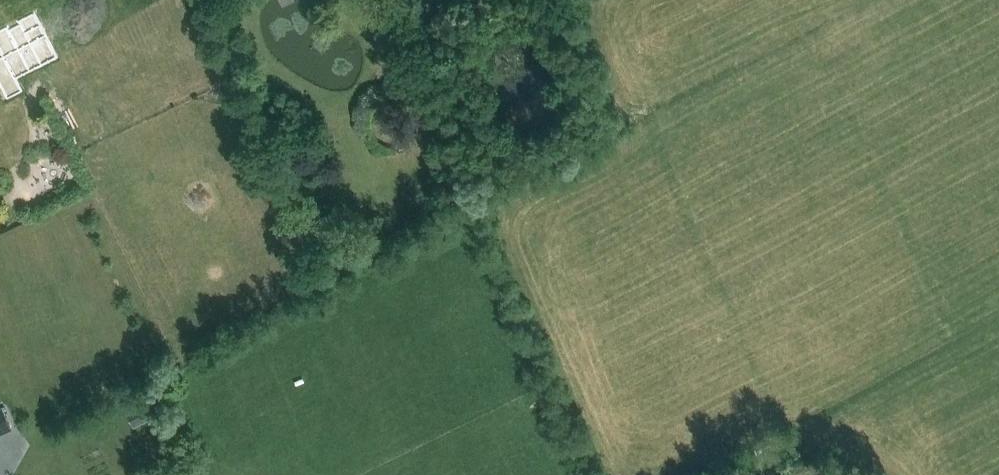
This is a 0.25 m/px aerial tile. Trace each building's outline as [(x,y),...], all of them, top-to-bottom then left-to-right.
[(34,13),(0,30),(0,47),(4,55),(0,57),(0,80),(9,97),(22,90),(15,77),(57,56),(34,13)] [(148,419),(141,403),(126,411),(133,426),(148,419)] [(0,407),(0,429),(9,425),(1,406),(0,407)]
